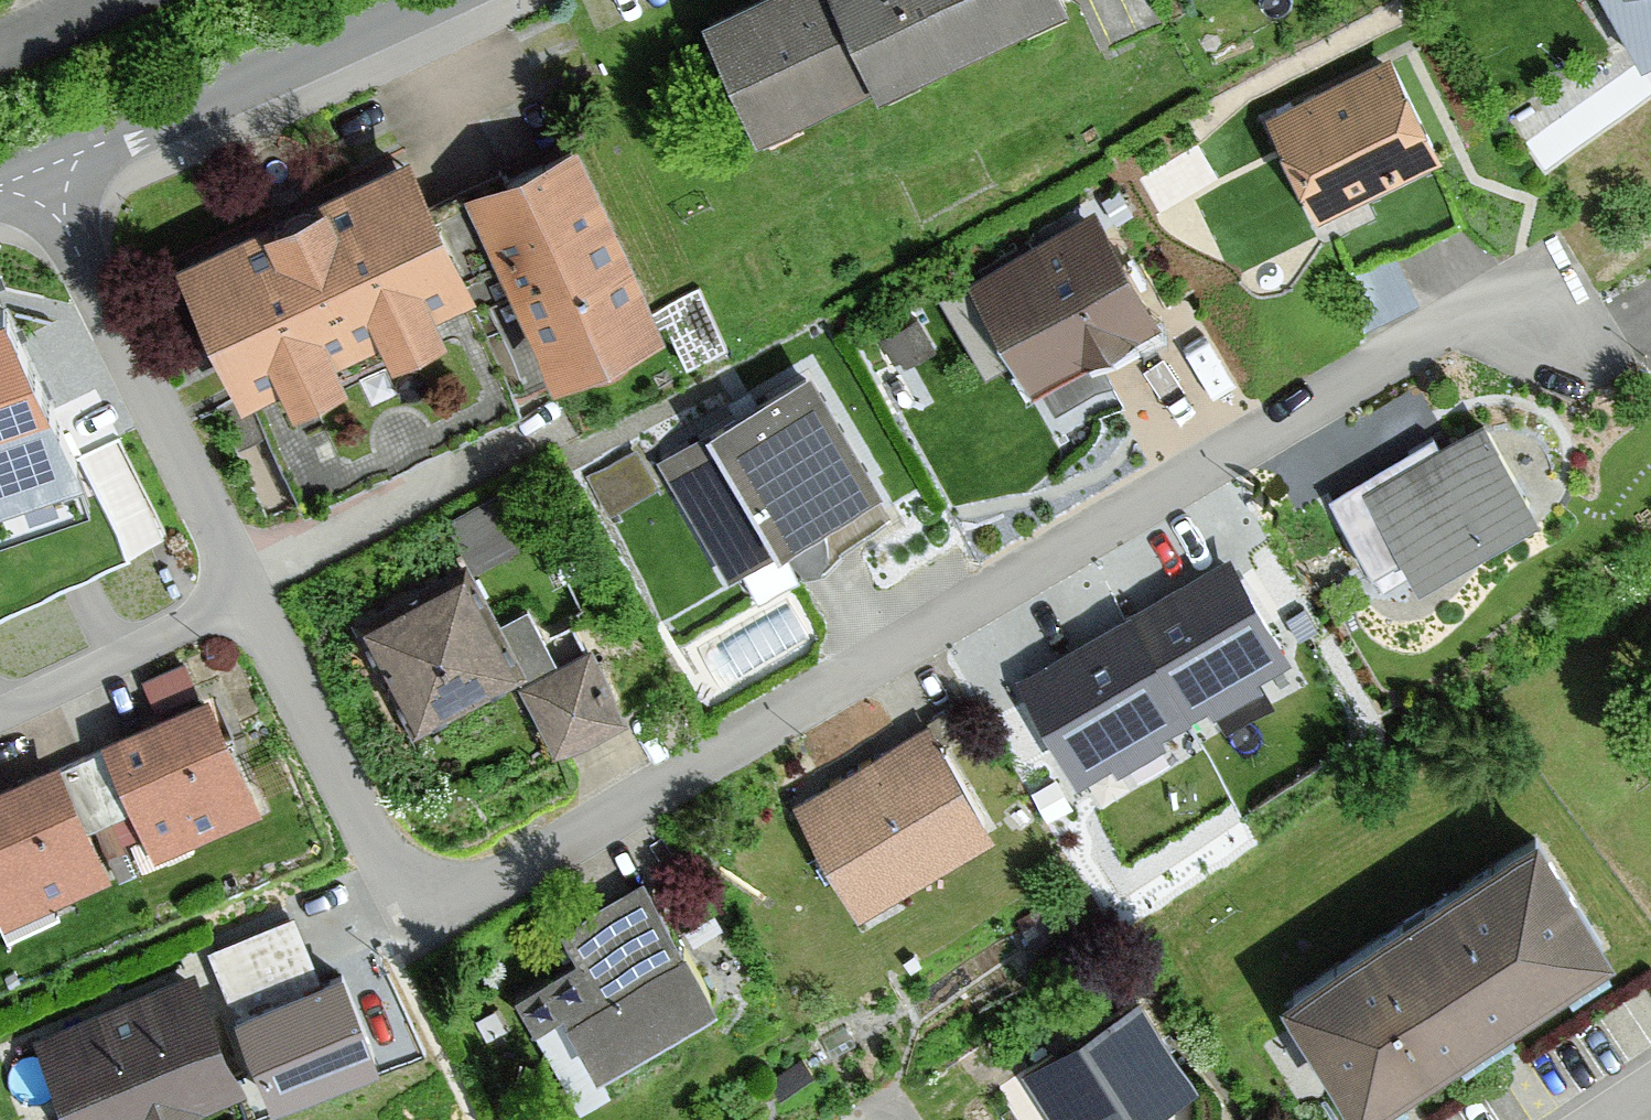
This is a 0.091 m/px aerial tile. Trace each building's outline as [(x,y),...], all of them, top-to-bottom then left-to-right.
[(701,22),(756,137),(1045,0),(747,0),(701,22)] [(1642,55),(1650,51),(1650,0),(1610,0),(1642,55)] [(1440,165),(1391,63),(1264,124),(1314,226),(1440,165)] [(664,324),(574,142),(466,195),(555,377),(664,324)] [(473,293),(403,153),(174,266),(245,407),(473,293)] [(1154,322),(1090,213),(967,285),(1030,394),(1154,322)] [(726,331),(710,287),(673,300),(689,344),(726,331)] [(65,468),(5,302),(0,304),(0,491),(65,468)] [(873,494),(805,376),(656,460),(724,578),(873,494)] [(1534,517),(1480,430),(1441,454),(1433,440),(1328,503),(1390,604),(1534,517)] [(1233,566),(1135,621),(1194,725),(1292,670),(1233,566)] [(515,677),(463,575),(361,627),(413,729),(515,677)] [(1135,621),(1014,691),(1073,793),(1194,725),(1135,621)] [(622,712),(592,654),(520,690),(550,748),(622,712)] [(0,787),(0,921),(105,874),(88,835),(130,816),(149,857),(257,809),(206,696),(97,745),(100,752),(60,770),(57,762),(0,787)] [(922,730),(790,808),(855,918),(987,840),(922,730)] [(1612,946),(1537,831),(1282,996),(1357,1111),(1612,946)] [(709,1003),(644,885),(558,933),(574,961),(515,993),(564,1082),(709,1003)] [(192,977),(33,1045),(65,1119),(174,1119),(241,1092),(192,977)] [(342,982),(235,1027),(266,1102),(373,1057),(342,982)] [(1047,1119),(1151,1119),(1196,1092),(1139,1004),(1021,1080),(1047,1119)]
